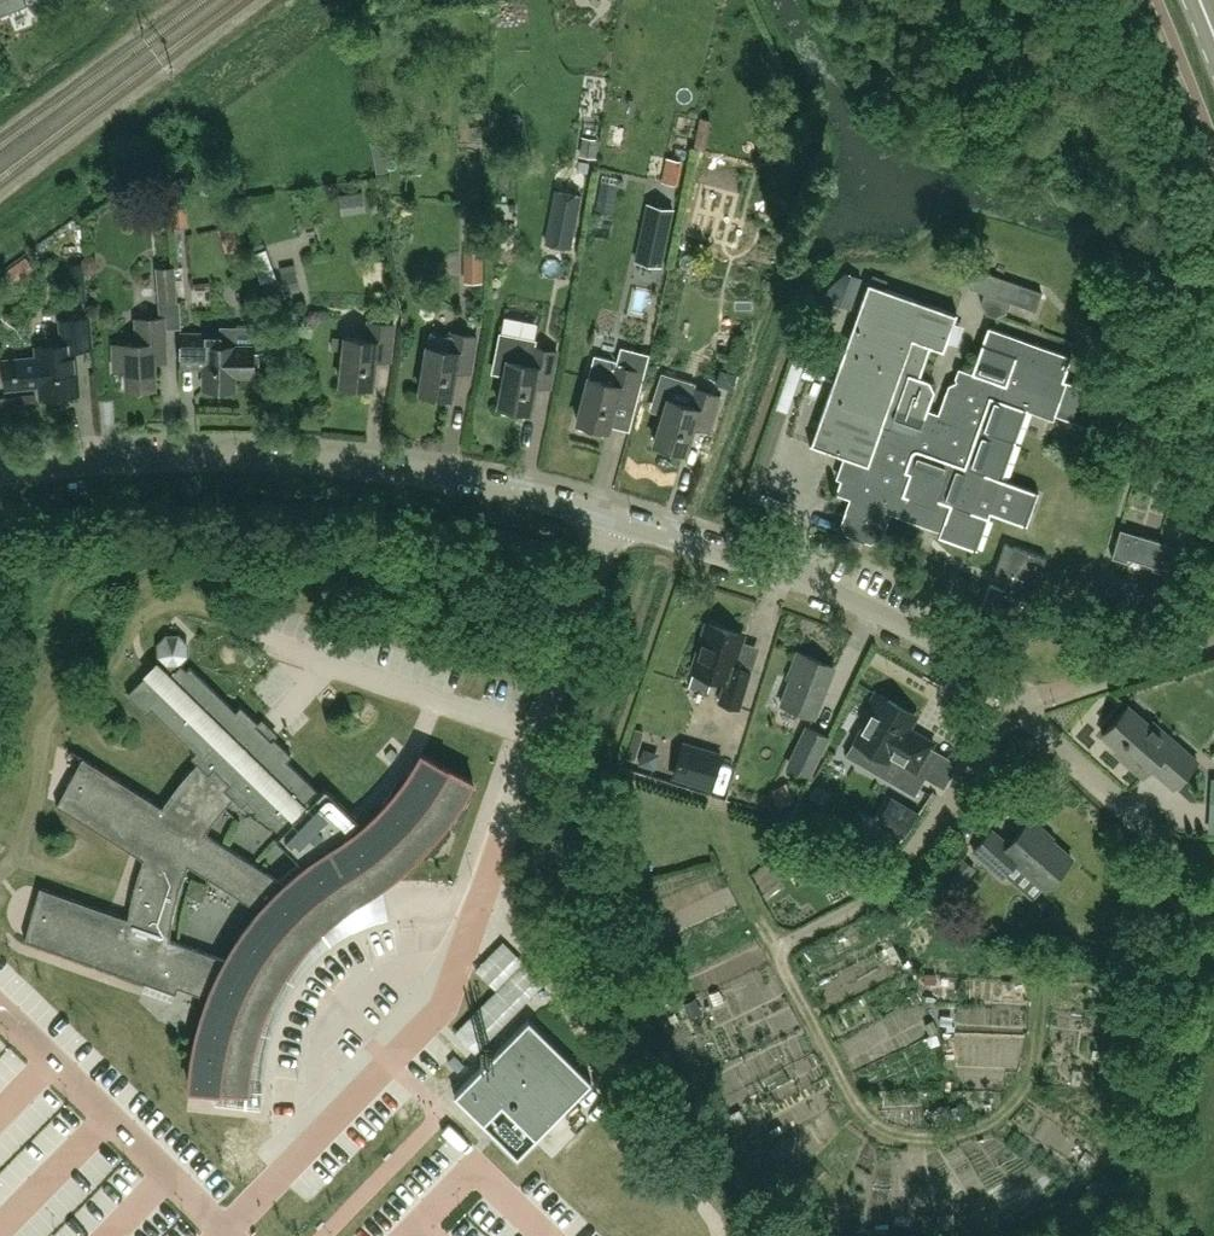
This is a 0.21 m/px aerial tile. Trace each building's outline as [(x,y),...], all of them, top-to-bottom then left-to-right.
[(28,4),(27,0),(0,0),(0,15),(28,4)] [(552,214),(546,242),(570,247),(575,218),(580,195),(556,190),(552,214)] [(639,246),(636,260),(650,263),(660,265),(672,208),(649,203),(639,246)] [(216,229),(222,251),(239,246),(233,224),(216,229)] [(28,248),(7,265),(24,286),(45,268),(28,248)] [(483,283),(483,251),(464,251),(464,282),(483,283)] [(295,265),(281,267),(286,292),(300,290),(295,265)] [(177,302),(175,267),(157,268),(159,303),(177,302)] [(986,314),(996,317),(1006,312),(1010,301),(1036,311),(1042,292),(976,269),(970,287),(985,292),(981,303),(986,314)] [(825,290),(822,300),(849,309),(860,278),(844,273),(825,290)] [(1003,479),(1027,410),(1053,419),(1055,414),(1110,433),(1114,423),(1134,430),(1142,408),(1122,401),(1123,400),(1064,379),(1073,356),(989,326),(972,372),(964,369),(960,379),(949,384),(937,417),(936,417),(933,424),(924,420),(933,395),(935,390),(930,381),(923,378),(920,377),(931,346),(944,350),(958,312),(956,312),(956,313),(869,282),(812,443),(810,442),(810,443),(849,457),(836,493),(850,498),(842,523),(847,534),(872,542),(883,537),(891,512),(940,530),(938,536),(977,549),(991,512),(1027,525),(1039,492),(1003,479)] [(16,386),(40,384),(41,396),(79,393),(75,348),(92,346),(89,316),(60,319),(62,343),(36,346),(37,357),(13,360),(16,386)] [(154,353),(167,353),(165,317),(136,318),(137,342),(115,343),(116,368),(126,368),(127,388),(156,387),(154,353)] [(390,359),(394,324),(369,321),(367,338),(346,336),(341,383),(372,386),(375,358),(390,359)] [(471,371),(477,336),(452,332),(452,334),(432,331),(430,345),(428,345),(421,392),(452,397),(456,369),(471,371)] [(181,366),(205,367),(205,387),(234,388),(234,373),(253,373),(254,346),(234,346),(234,344),(222,344),(222,333),(181,332),(181,366)] [(499,405),(504,406),(503,411),(524,415),(525,410),(530,411),(535,383),(550,386),(557,351),(532,346),(533,341),(500,335),(494,368),(506,371),(499,405)] [(800,373),(819,379),(828,348),(810,342),(800,373)] [(603,433),(604,428),(608,429),(616,402),(630,406),(639,371),(615,365),(616,361),(595,355),(590,375),(578,421),(582,422),(581,427),(603,433)] [(708,429),(719,395),(695,387),(690,404),(670,397),(655,442),(685,452),(694,425),(708,429)] [(512,461),(525,462),(528,443),(515,442),(512,461)] [(1128,558),(1152,565),(1151,569),(1167,573),(1176,545),(1120,528),(1111,557),(1127,561),(1128,558)] [(990,584),(980,611),(1021,626),(1046,557),(1005,543),(995,570),(1009,575),(1004,589),(990,584)] [(721,702),(739,707),(750,670),(733,665),(743,634),(708,623),(694,671),(727,681),(721,702)] [(197,762),(186,774),(180,782),(174,790),(168,798),(162,806),(83,756),(58,803),(57,804),(144,859),(141,866),(138,872),(136,880),(134,887),(132,894),(131,902),(129,910),(128,918),(40,886),(25,939),(176,992),(178,986),(209,997),(205,1006),(203,1015),(200,1024),(198,1034),(196,1043),(194,1052),(192,1061),(191,1070),(191,1080),(190,1089),(216,1090),(214,1103),(261,1108),(263,1090),(247,1089),(248,1080),(249,1071),(250,1062),(252,1053),(254,1045),(256,1036),(259,1027),(262,1019),(265,1010),(268,1002),(272,994),(277,985),(282,977),(287,969),(292,961),(298,954),(304,946),(310,939),(316,933),(322,927),(328,921),(335,916),(342,910),(349,905),(356,900),(358,899),(362,906),(374,899),(369,892),(372,890),(384,882),(392,876),(400,870),(407,863),(415,856),(422,849),(429,842),(435,835),(442,827),(447,820),(453,812),(459,804),(464,795),(469,787),(473,778),(423,752),(418,760),(414,768),(408,776),(403,784),(397,791),(391,798),(385,805),(378,812),(372,818),(364,825),(325,786),(320,792),(287,760),(292,755),(274,738),(272,740),(256,725),(259,722),(241,705),(236,710),(190,666),(187,670),(181,664),(180,663),(188,655),(187,643),(179,634),(167,635),(158,643),(159,655),(167,663),(162,669),(156,663),(155,664),(163,672),(156,679),(149,672),(127,694),(147,713),(152,708),(197,751),(192,756),(197,762)] [(789,678),(792,680),(782,704),(814,717),(834,666),(799,652),(789,678)] [(876,692),(868,705),(873,708),(855,740),(889,760),(891,757),(905,765),(895,783),(916,795),(926,776),(918,771),(935,742),(917,732),(915,735),(907,730),(916,714),(876,692)] [(1174,788),(1198,760),(1153,721),(1151,724),(1129,705),(1102,735),(1125,755),(1123,758),(1143,776),(1151,768),(1174,788)] [(808,774),(827,735),(809,727),(790,766),(808,774)] [(720,755),(684,744),(674,775),(711,786),(720,755)] [(793,784),(777,792),(785,808),(801,801),(793,784)] [(902,835),(917,812),(895,799),(881,823),(902,835)] [(1046,888),(1072,858),(1044,833),(1047,831),(1032,818),(1009,844),(993,829),(974,851),(1003,876),(1016,861),(1046,888)] [(501,938),(473,968),(494,988),(453,1030),(473,1050),(545,980),(501,938)] [(529,1018),(454,1094),(518,1156),(592,1081),(529,1018)] [(306,1156),(284,1176),(295,1188),(317,1168),(306,1156)] [(306,1193),(298,1202),(314,1218),(322,1209),(306,1193)]
